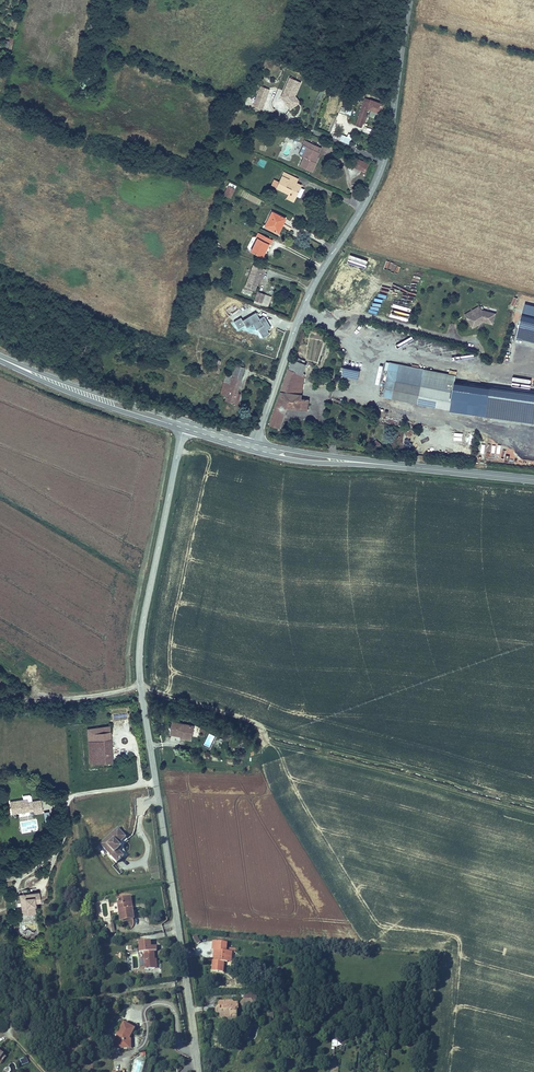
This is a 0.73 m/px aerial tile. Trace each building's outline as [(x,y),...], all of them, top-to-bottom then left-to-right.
[(296,81),(288,99),(298,113),(309,104),(304,97),(309,84),(296,81)] [(267,90),(259,108),(270,111),(277,94),(267,90)] [(378,111),(381,103),(365,98),(359,116),(362,117),(363,114),(365,114),(367,107),(369,107),(374,109),(378,111)] [(365,114),(363,114),(362,117),(359,116),(356,123),(361,125),(365,114)] [(287,137),(297,141),(299,137),(289,133),(287,137)] [(341,134),(339,140),(349,144),(351,138),(341,134)] [(319,151),(314,149),(317,145),(308,140),(301,155),(304,156),(300,165),(312,171),(316,161),(315,160),(319,151)] [(352,164),(364,169),(368,162),(355,157),(352,164)] [(297,182),(291,180),(293,176),(283,171),(279,181),(276,187),(287,193),(285,197),(292,200),(295,194),(298,190),(299,191),(301,187),(296,184),(297,182)] [(271,185),(276,187),(279,181),(274,178),(271,185)] [(234,188),(228,185),(224,193),(230,196),(234,188)] [(303,188),(301,187),(299,191),(298,190),(295,194),(300,197),(303,188)] [(272,213),(266,226),(275,231),(279,224),(281,225),(285,219),(272,213)] [(250,252),(263,259),(272,240),(259,233),(250,252)] [(252,264),(244,286),(254,289),(260,273),(262,274),(264,268),(252,264)] [(420,288),(422,282),(414,280),(413,286),(420,288)] [(257,290),(254,298),(261,301),(264,293),(257,290)] [(230,315),(238,308),(235,304),(226,310),(230,315)] [(533,342),(533,307),(524,304),(516,337),(533,342)] [(495,312),(482,309),(479,305),(469,311),(475,323),(481,320),(493,323),(495,312)] [(475,323),(469,311),(465,313),(473,326),(483,320),(481,320),(475,323)] [(271,328),(265,316),(259,318),(256,312),(242,319),(241,318),(234,321),(238,329),(245,325),(246,328),(255,323),(262,338),(269,334),(267,330),(271,328)] [(367,338),(380,329),(378,326),(365,335),(367,338)] [(292,359),(289,367),(297,369),(301,370),(303,362),(292,359)] [(391,360),(384,394),(449,407),(456,373),(391,360)] [(359,368),(350,365),(347,377),(356,379),(359,368)] [(289,367),(283,384),(293,386),(298,388),(300,380),(296,379),(296,376),(299,377),(300,374),(297,373),(297,369),(289,367)] [(231,383),(228,394),(226,399),(234,402),(244,371),(236,369),(231,383)] [(221,392),(228,394),(231,383),(225,381),(221,392)] [(282,389),(279,397),(283,399),(282,404),(287,405),(300,408),(302,398),(303,394),(292,391),(282,389)] [(533,423),(533,394),(490,389),(487,417),(533,423)] [(279,397),(270,421),(281,424),(287,405),(282,404),(283,399),(279,397)] [(307,409),(309,400),(302,398),(300,408),(307,409)] [(172,720),(170,732),(180,734),(179,737),(192,739),(195,725),(172,720)] [(89,725),(90,762),(111,761),(110,724),(89,725)] [(222,737),(220,744),(227,746),(229,739),(222,737)] [(10,801),(13,814),(33,809),(35,814),(43,813),(40,800),(29,802),(28,797),(10,801)] [(62,805),(63,805),(63,802),(68,801),(68,798),(58,800),(58,803),(52,803),(53,807),(62,805)] [(126,838),(118,829),(100,843),(116,862),(123,856),(118,850),(118,845),(126,838)] [(20,893),(23,914),(33,913),(31,901),(41,899),(40,890),(20,893)] [(134,905),(130,906),(128,895),(118,897),(122,918),(135,916),(134,905)] [(212,939),(212,948),(216,949),(215,959),(212,959),(211,970),(223,971),(223,966),(223,961),(228,962),(228,956),(232,957),(232,950),(231,950),(226,949),(227,940),(212,939)] [(144,950),(146,968),(156,967),(155,951),(157,950),(156,945),(149,946),(149,950),(144,950)] [(248,996),(248,994),(243,994),(243,998),(239,1002),(240,1005),(247,1005),(248,1004),(248,1003),(248,996)] [(217,1004),(218,1004),(219,1005),(219,1007),(219,1012),(219,1015),(223,1015),(223,1017),(230,1017),(230,1014),(236,1014),(236,1009),(238,1009),(238,1002),(233,1002),(232,1000),(217,1000),(217,1004)] [(124,1018),(122,1021),(133,1028),(135,1024),(124,1018)] [(116,1047),(127,1046),(127,1039),(130,1033),(133,1028),(122,1021),(115,1034),(116,1047)] [(26,1056),(19,1058),(21,1064),(28,1062),(26,1056)] [(132,1071),(142,1071),(144,1062),(135,1060),(132,1071)]
